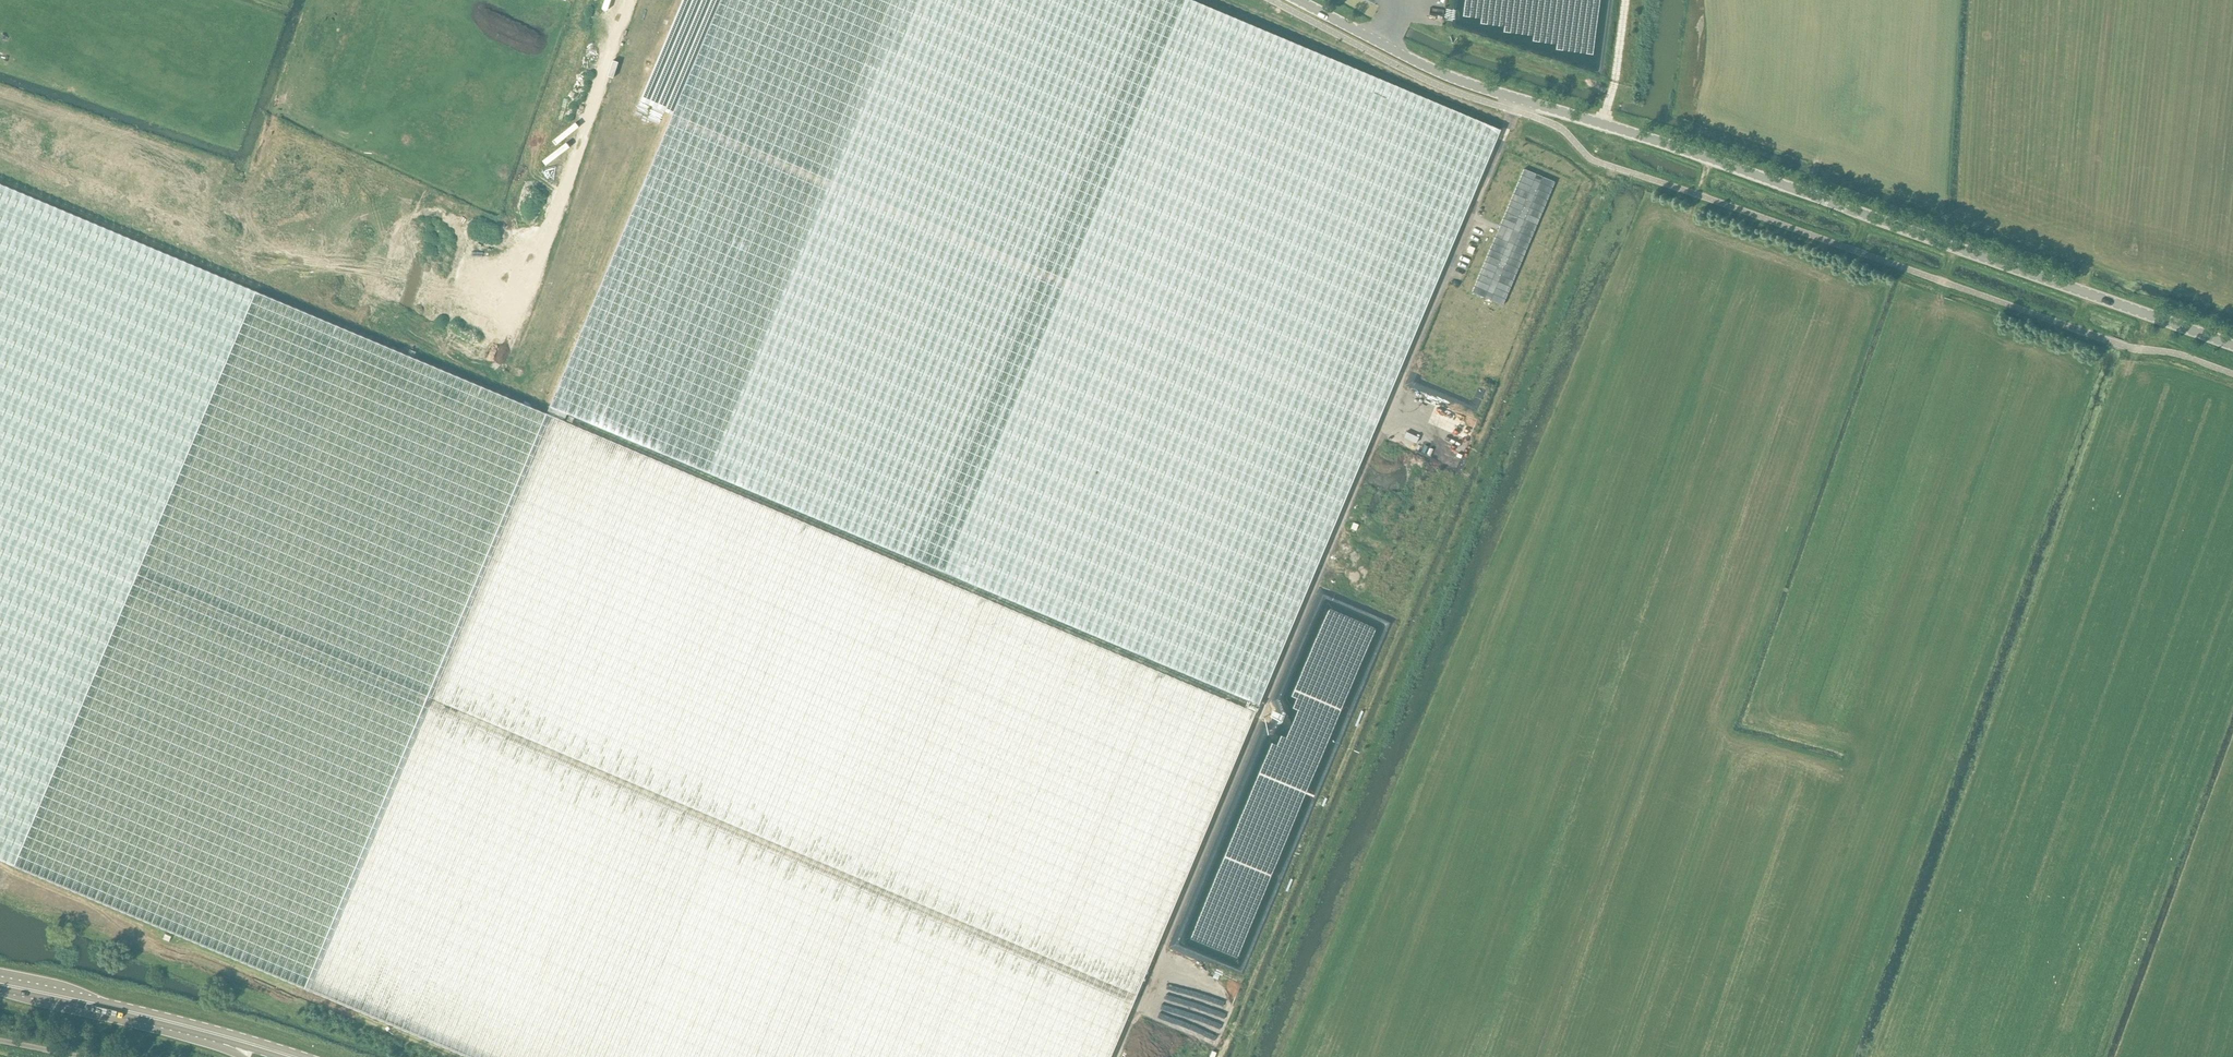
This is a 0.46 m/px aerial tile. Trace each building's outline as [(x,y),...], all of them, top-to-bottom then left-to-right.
[(14,866),(305,988),(469,1056),(1110,1056),(1500,128),(1353,66),(1196,0),(682,0),(640,100),(672,114),(546,414),(256,291),(30,828),(14,866)] [(1523,170),(1471,293),(1502,307),(1554,183),(1523,170)] [(14,866),(256,291),(0,184),(0,860),(14,866)] [(1455,399),(1418,381),(1421,374),(1411,369),(1404,384),(1451,406),(1455,399)]
